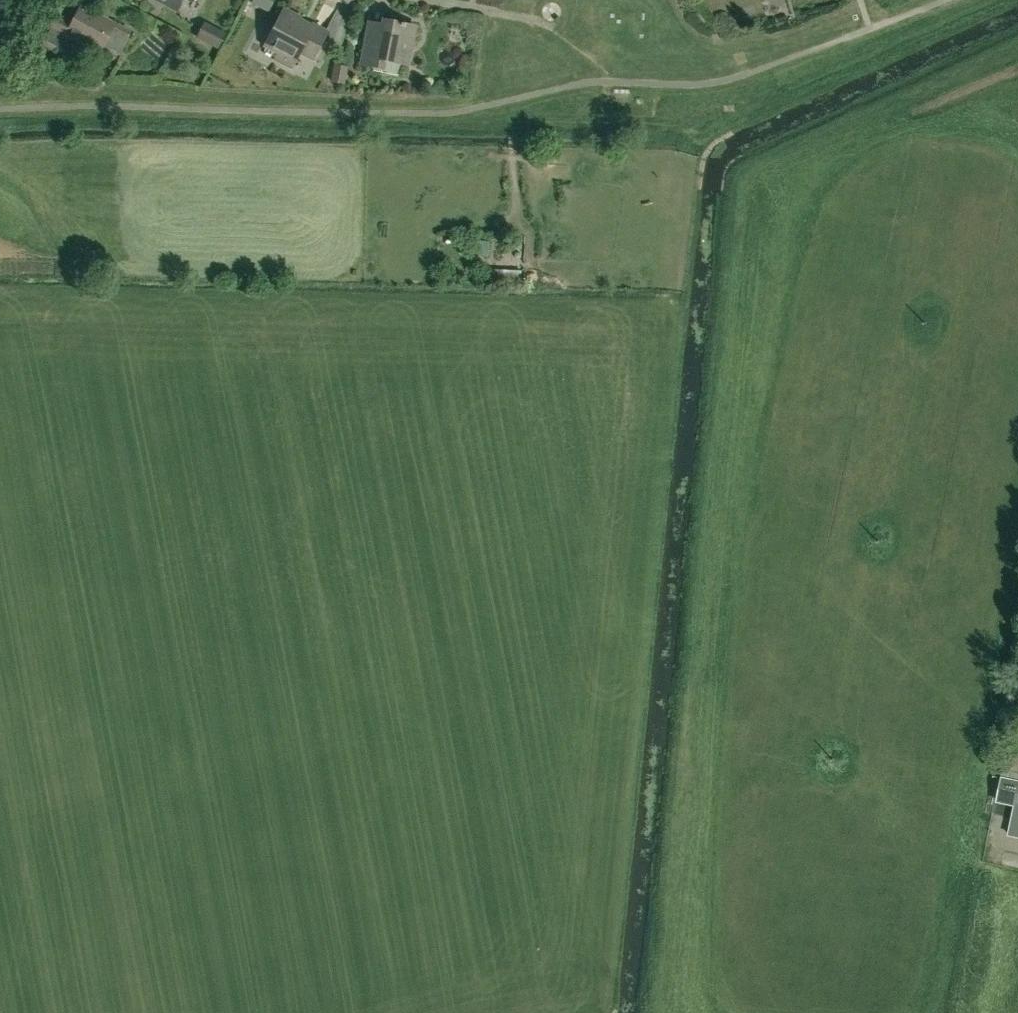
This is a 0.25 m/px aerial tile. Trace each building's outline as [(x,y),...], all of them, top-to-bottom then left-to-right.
[(177,11),(183,0),(155,0),(177,11)] [(115,24),(81,6),(70,26),(56,18),(44,40),(59,48),(66,34),(100,51),(104,44),(119,52),(130,32),(115,24)] [(286,11),(271,39),(264,51),(292,66),(299,54),(311,60),(326,33),(286,11)] [(408,65),(415,28),(383,22),(380,38),(368,36),(362,65),(382,69),(384,60),(408,65)] [(198,26),(195,35),(216,42),(219,33),(198,26)] [(337,83),(341,65),(334,64),(331,82),(337,83)] [(345,85),(346,78),(349,67),(341,65),(337,83),(345,85)] [(1009,779),(1000,778),(996,804),(1016,807),(1010,835),(1017,836),(1017,781),(1009,779)]
